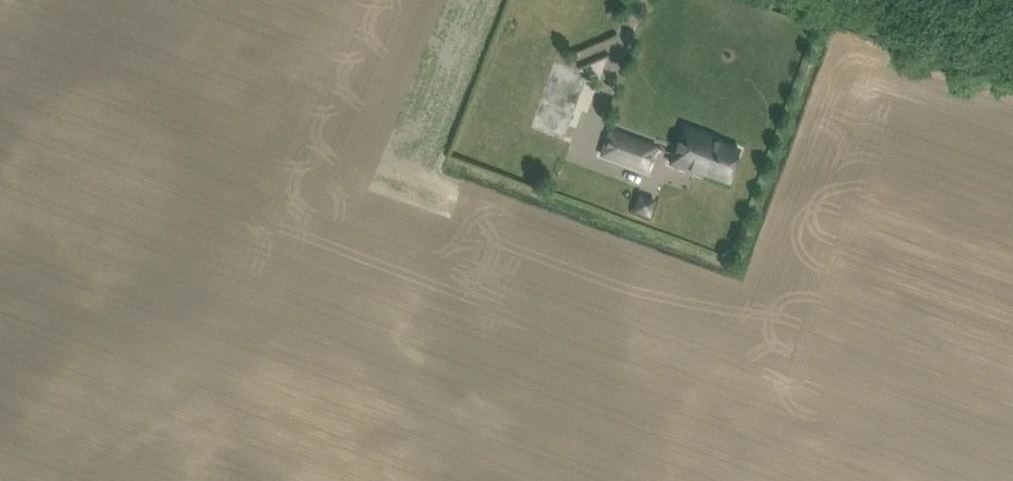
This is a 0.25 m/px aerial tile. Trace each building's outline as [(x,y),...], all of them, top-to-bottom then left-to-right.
[(714,137),(684,126),(674,154),(670,163),(702,175),(703,172),(728,181),(740,150),(713,140),(714,137)] [(611,129),(602,154),(647,171),(656,146),(611,129)] [(626,191),(622,206),(638,211),(643,197),(626,191)]
